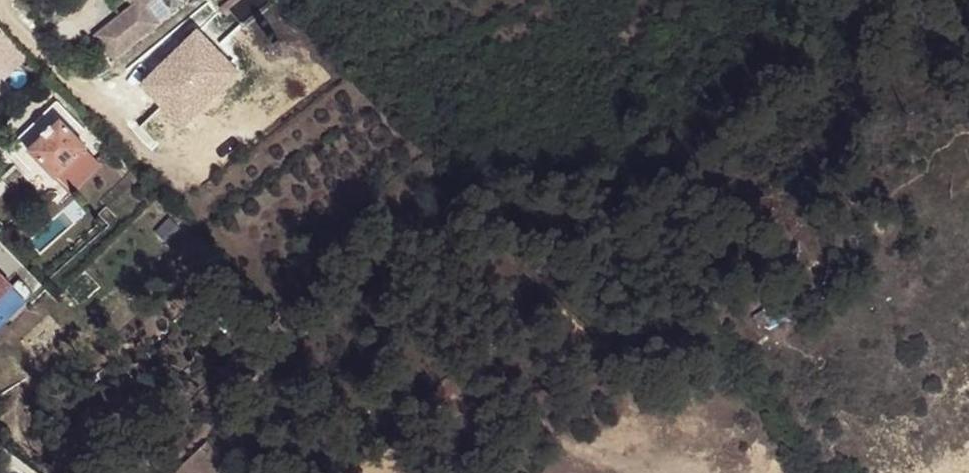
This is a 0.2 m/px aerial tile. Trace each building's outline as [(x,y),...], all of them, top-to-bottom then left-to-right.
[(134,5),(108,27),(116,38),(105,47),(115,59),(189,0),(130,0),(134,5)] [(105,47),(116,38),(108,27),(96,36),(105,47)] [(28,58),(0,29),(0,75),(5,80),(28,58)] [(72,194),(101,166),(86,150),(87,149),(61,122),(69,114),(57,102),(9,148),(20,160),(29,151),(55,179),(56,178),(72,194)] [(112,457),(120,464),(125,461),(128,456),(119,448),(112,457)]
